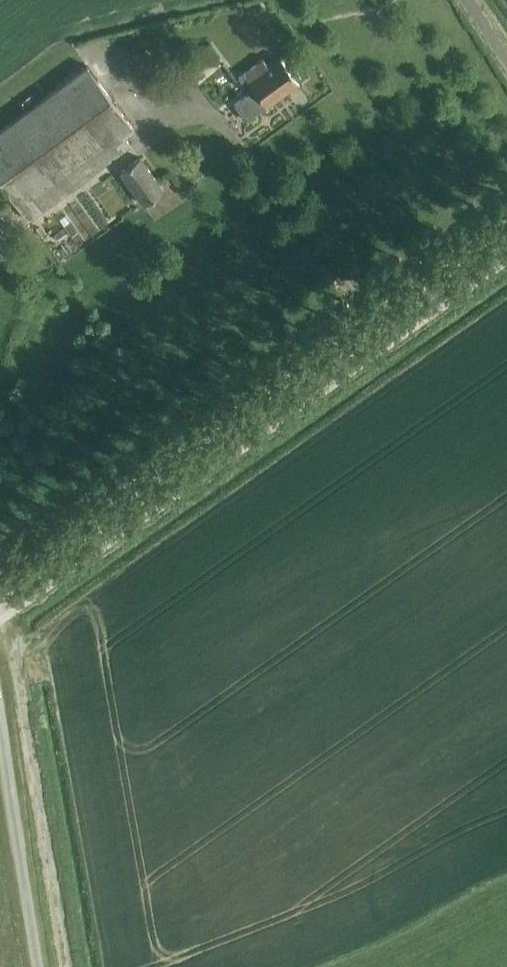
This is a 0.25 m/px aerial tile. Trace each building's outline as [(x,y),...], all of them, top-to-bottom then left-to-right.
[(222,61),(208,43),(183,62),(197,80),(222,61)] [(232,103),(245,120),(297,81),(296,78),(299,76),(291,64),(287,67),(279,57),(267,67),(261,59),(238,76),(248,91),(232,103)] [(0,128),(0,183),(27,218),(128,142),(123,135),(132,128),(84,64),(0,128)] [(137,155),(117,170),(142,202),(161,188),(137,155)] [(65,239),(78,232),(65,209),(52,216),(65,239)]
